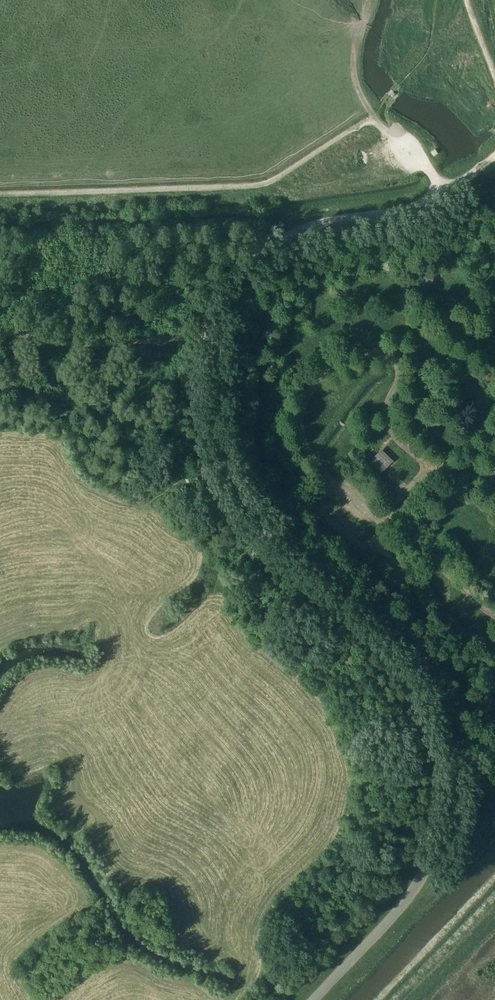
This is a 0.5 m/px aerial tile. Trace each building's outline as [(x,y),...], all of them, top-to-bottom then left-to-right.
[(371,462),(381,471),(390,460),(381,451),(371,462)]
